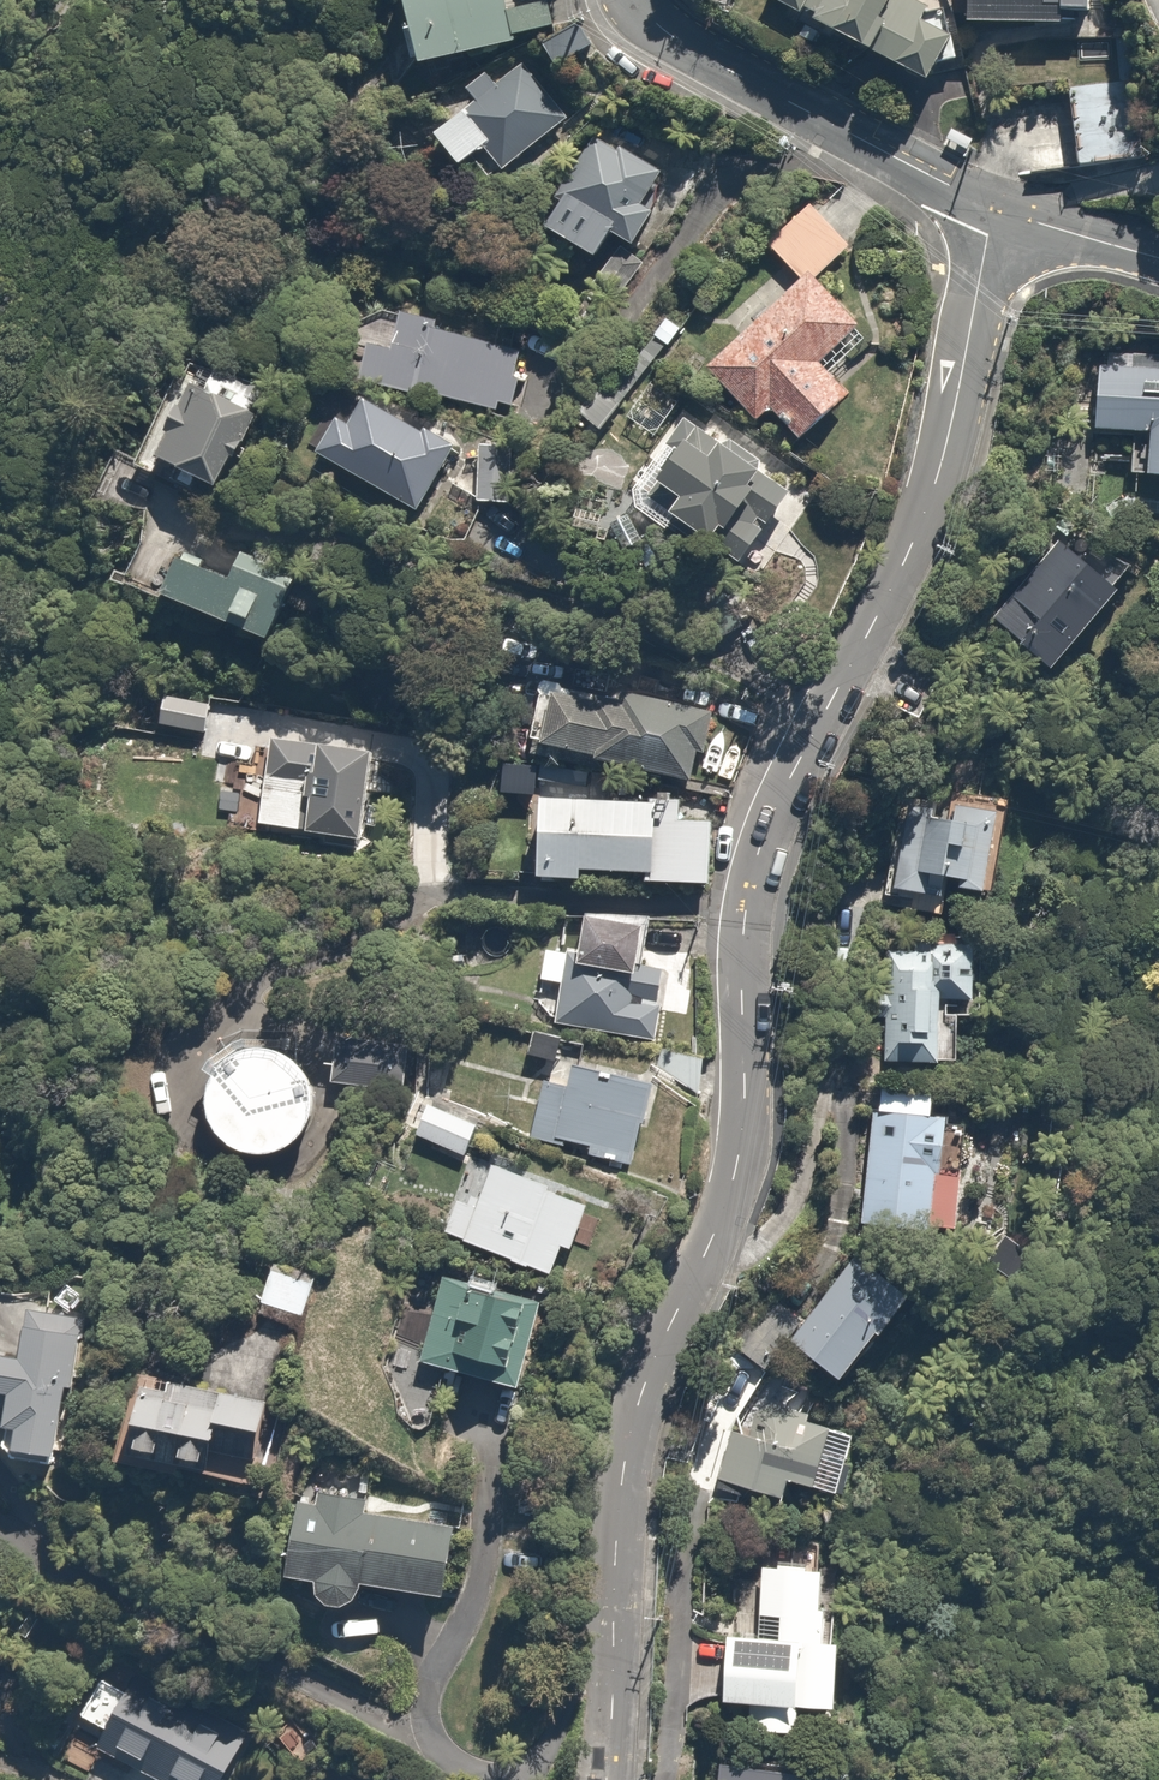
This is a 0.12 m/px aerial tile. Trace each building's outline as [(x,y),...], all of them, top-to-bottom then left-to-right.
[(427,80),(518,59),(505,0),(409,0),(427,80)] [(924,93),(951,47),(925,31),(932,19),(900,0),(767,0),(924,93)] [(1094,42),(1094,0),(967,0),(967,25),(1046,26),(1046,34),(1064,34),(1064,41),(1094,42)] [(502,175),(568,118),(525,69),(498,92),(487,79),(467,96),(477,108),(437,143),(466,176),(487,158),(502,175)] [(1137,81),(1069,90),(1081,175),(1148,166),(1137,81)] [(662,172),(599,135),(542,232),(599,266),(615,238),(632,248),(653,213),(642,206),(662,172)] [(874,226),(841,188),(768,251),(800,288),(874,226)] [(856,329),(813,283),(712,378),(759,428),(773,414),(802,446),(851,400),(818,364),(856,329)] [(367,343),(357,384),(498,417),(512,359),(435,341),(431,358),(367,343)] [(1100,367),(1097,436),(1132,437),(1130,481),(1158,482),(1158,370),(1100,367)] [(213,404),(194,394),(157,470),(215,498),(268,391),(229,372),(213,404)] [(421,431),(370,399),(351,429),(338,422),(317,455),(414,517),(459,445),(426,424),(421,431)] [(736,568),(776,515),(750,495),(762,479),(732,456),(719,473),(693,453),(654,506),(736,568)] [(1045,690),(1122,601),(1061,548),(985,637),(1045,690)] [(268,653),(294,597),(242,573),(234,591),(182,566),(164,606),(268,653)] [(924,675),(892,659),(872,700),(904,716),(924,675)] [(695,783),(706,717),(541,691),(530,756),(695,783)] [(211,707),(165,701),(162,734),(207,739),(211,707)] [(363,849),(371,763),(321,758),(322,752),(265,747),(257,828),(310,834),(309,844),(363,849)] [(677,809),(546,804),(543,888),(586,890),(587,877),(648,879),(647,890),(714,893),(717,823),(677,822),(677,809)] [(959,896),(975,837),(935,826),(932,838),(903,831),(887,892),(930,904),(934,889),(959,896)] [(645,937),(588,928),(583,961),(546,955),(541,988),(540,988),(539,989),(539,990),(538,991),(537,992),(537,993),(536,995),(536,996),(536,997),(536,998),(535,999),(535,1000),(535,1002),(535,1003),(536,1004),(536,1005),(536,1006),(537,1008),(537,1009),(538,1010),(538,1011),(539,1012),(540,1013),(541,1014),(542,1015),(543,1016),(544,1017),(545,1017),(546,1018),(548,1018),(549,1019),(550,1019),(548,1031),(649,1047),(660,977),(639,973),(645,937)] [(984,956),(890,952),(885,1065),(940,1067),(942,1021),(981,1023),(984,956)] [(409,1050),(338,1041),(332,1086),(404,1095),(409,1050)] [(267,1056),(252,1056),(237,1062),(224,1071),(215,1083),(209,1098),(209,1114),(212,1129),(220,1142),(232,1153),(246,1159),(262,1162),(277,1159),(291,1153),(302,1144),(310,1132),(314,1118),(315,1103),(311,1089),(304,1076),(293,1066),(281,1059),(267,1056)] [(568,1092),(545,1085),(528,1140),(630,1170),(653,1094),(575,1071),(568,1092)] [(954,1110),(870,1103),(861,1231),(944,1238),(954,1110)] [(480,1129),(433,1108),(419,1140),(466,1161),(480,1129)] [(572,1258),(591,1214),(497,1174),(482,1210),(461,1202),(447,1234),(549,1277),(560,1253),(572,1258)] [(804,1321),(760,1295),(729,1348),(792,1385),(808,1359),(847,1392),(915,1310),(856,1259),(804,1321)] [(315,1280),(272,1266),(257,1316),(299,1330),(315,1280)] [(550,1309),(446,1279),(420,1370),(523,1400),(550,1309)] [(88,1327),(27,1316),(19,1362),(0,1358),(0,1415),(12,1418),(4,1459),(63,1469),(88,1327)] [(264,1403),(145,1382),(130,1464),(249,1486),(264,1403)] [(746,1443),(733,1439),(719,1484),(789,1505),(792,1493),(845,1510),(866,1441),(757,1408),(746,1443)] [(319,1512),(298,1510),(290,1586),(320,1590),(320,1592),(320,1594),(320,1597),(320,1599),(321,1601),(322,1603),(322,1605),(324,1607),(325,1609),(326,1611),(328,1613),(330,1614),(332,1615),(333,1617),(336,1617),(338,1618),(340,1619),(342,1619),(345,1619),(347,1619),(349,1619),(351,1618),(353,1618),(356,1617),(358,1616),(359,1614),(361,1613),(363,1611),(364,1609),(366,1608),(367,1606),(368,1604),(368,1601),(369,1599),(369,1597),(450,1604),(456,1530),(364,1521),(365,1503),(320,1499),(319,1512)] [(833,1580),(762,1575),(759,1624),(782,1625),(781,1645),(727,1641),(722,1707),(751,1709),(749,1735),(803,1739),(805,1719),(844,1721),(849,1655),(828,1653),(833,1580)] [(128,1690),(116,1714),(93,1702),(81,1726),(107,1738),(99,1755),(115,1763),(121,1751),(150,1765),(143,1778),(147,1779),(225,1779),(241,1746),(128,1690)]
